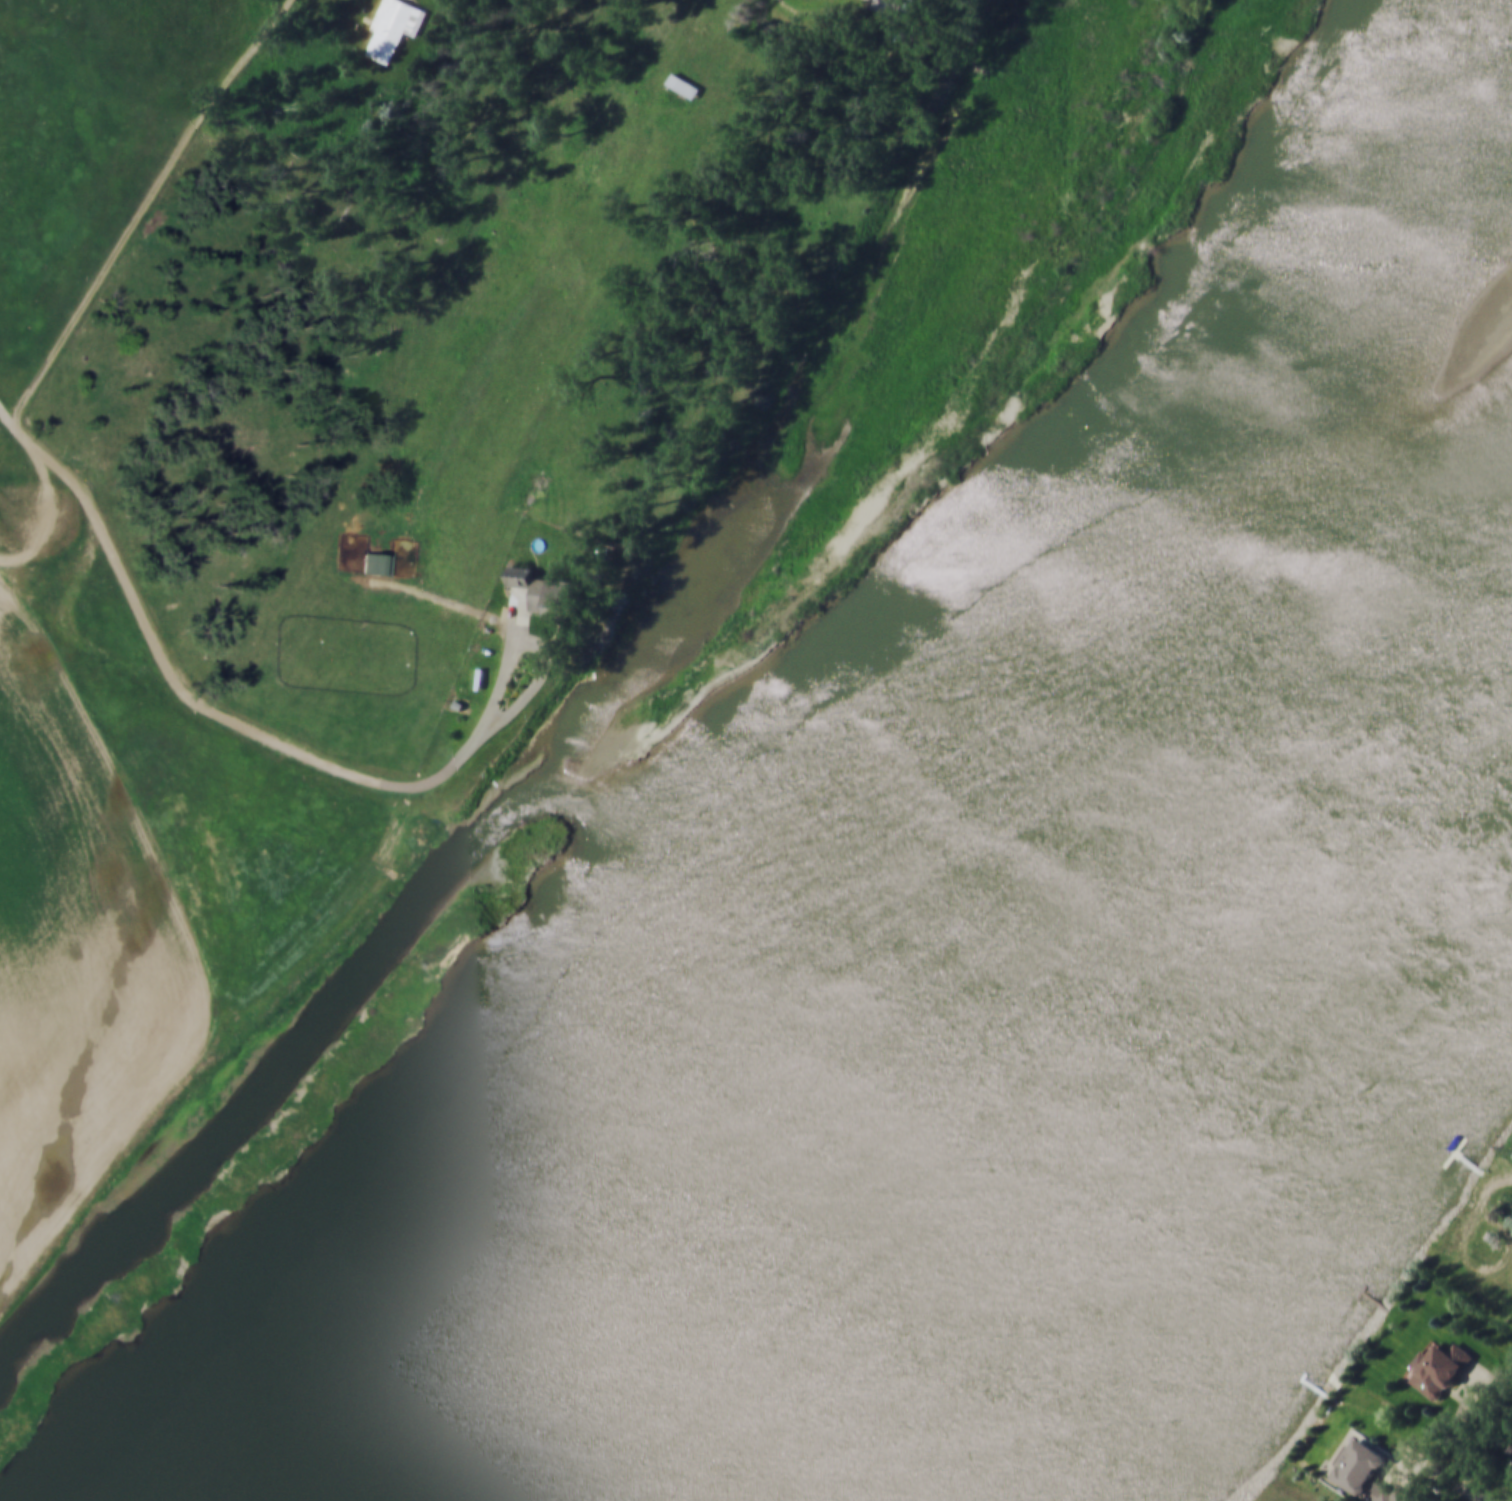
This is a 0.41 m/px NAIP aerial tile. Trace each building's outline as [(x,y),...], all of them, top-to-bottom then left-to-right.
[(427,9),(404,0),(383,0),(371,31),(377,33),(368,56),(391,65),(404,33),(416,38),(427,9)] [(872,7),(903,21),(912,0),(875,0),(872,7)] [(701,86),(673,72),(667,84),(695,98),(701,86)] [(390,552),(364,552),(364,573),(390,573),(390,552)] [(534,576),(535,566),(510,564),(508,585),(528,587),(526,609),(545,610),(544,618),(572,620),(575,580),(534,576)] [(1456,1345),(1474,1359),(1464,1371),(1438,1404),(1410,1382),(1417,1372),(1410,1366),(1422,1351),(1430,1357),(1438,1347),(1448,1355),(1456,1345)] [(1357,1440),(1384,1459),(1385,1465),(1381,1470),(1376,1470),(1370,1480),(1365,1487),(1366,1492),(1363,1497),(1358,1499),(1330,1480),(1339,1467),(1342,1469),(1350,1457),(1347,1455),(1357,1440)] [(1410,1494),(1421,1500),(1361,1500),(1358,1499),(1363,1497),(1366,1492),(1365,1487),(1370,1480),(1379,1488),(1392,1497),(1400,1488),(1403,1486),(1409,1490),(1410,1494)]
